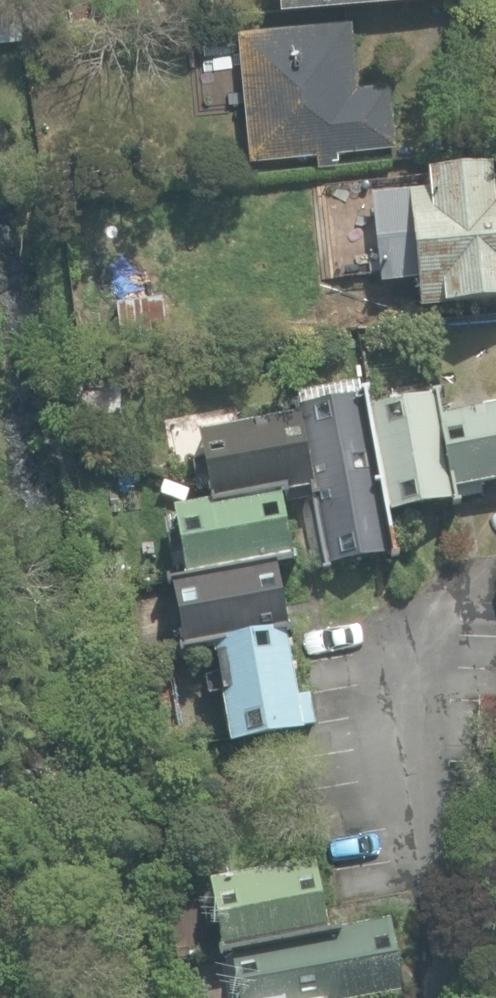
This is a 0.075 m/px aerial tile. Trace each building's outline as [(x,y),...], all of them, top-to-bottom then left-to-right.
[(316,148),(318,161),(339,159),(337,146),(396,140),(390,76),(358,80),(351,14),(237,25),(250,154),(316,148)] [(423,308),(495,301),(495,187),(493,166),(427,172),(428,190),(371,196),(379,284),(420,280),(423,308)] [(117,304),(121,339),(167,334),(163,299),(117,304)] [(387,513),(367,406),(363,380),(296,392),(300,414),(313,497),(324,566),(394,554),(387,513)] [(455,502),(440,414),(436,395),(367,406),(387,513),(455,502)] [(455,502),(481,498),(479,485),(495,482),(495,405),(440,414),(455,502)] [(313,497),(300,414),(199,431),(203,459),(192,461),(195,478),(206,476),(210,501),(283,488),(285,502),(313,497)] [(160,492),(183,501),(188,488),(164,480),(160,492)] [(283,488),(210,501),(176,506),(180,534),(169,536),(171,552),(181,550),(185,578),(279,562),(294,560),(285,502),(283,488)] [(279,562),(185,578),(170,581),(174,605),(165,606),(168,625),(178,624),(181,645),(211,640),(286,628),(290,628),(279,562)] [(297,695),(286,628),(211,640),(217,672),(205,674),(208,696),(223,693),(231,741),(304,729),(303,725),(314,723),(309,693),(297,695)] [(495,748),(495,695),(479,695),(477,748),(495,748)] [(223,950),(230,948),(327,931),(313,858),(209,876),(223,950)] [(230,948),(239,997),(334,997),(402,986),(390,920),(327,931),(230,948)]
